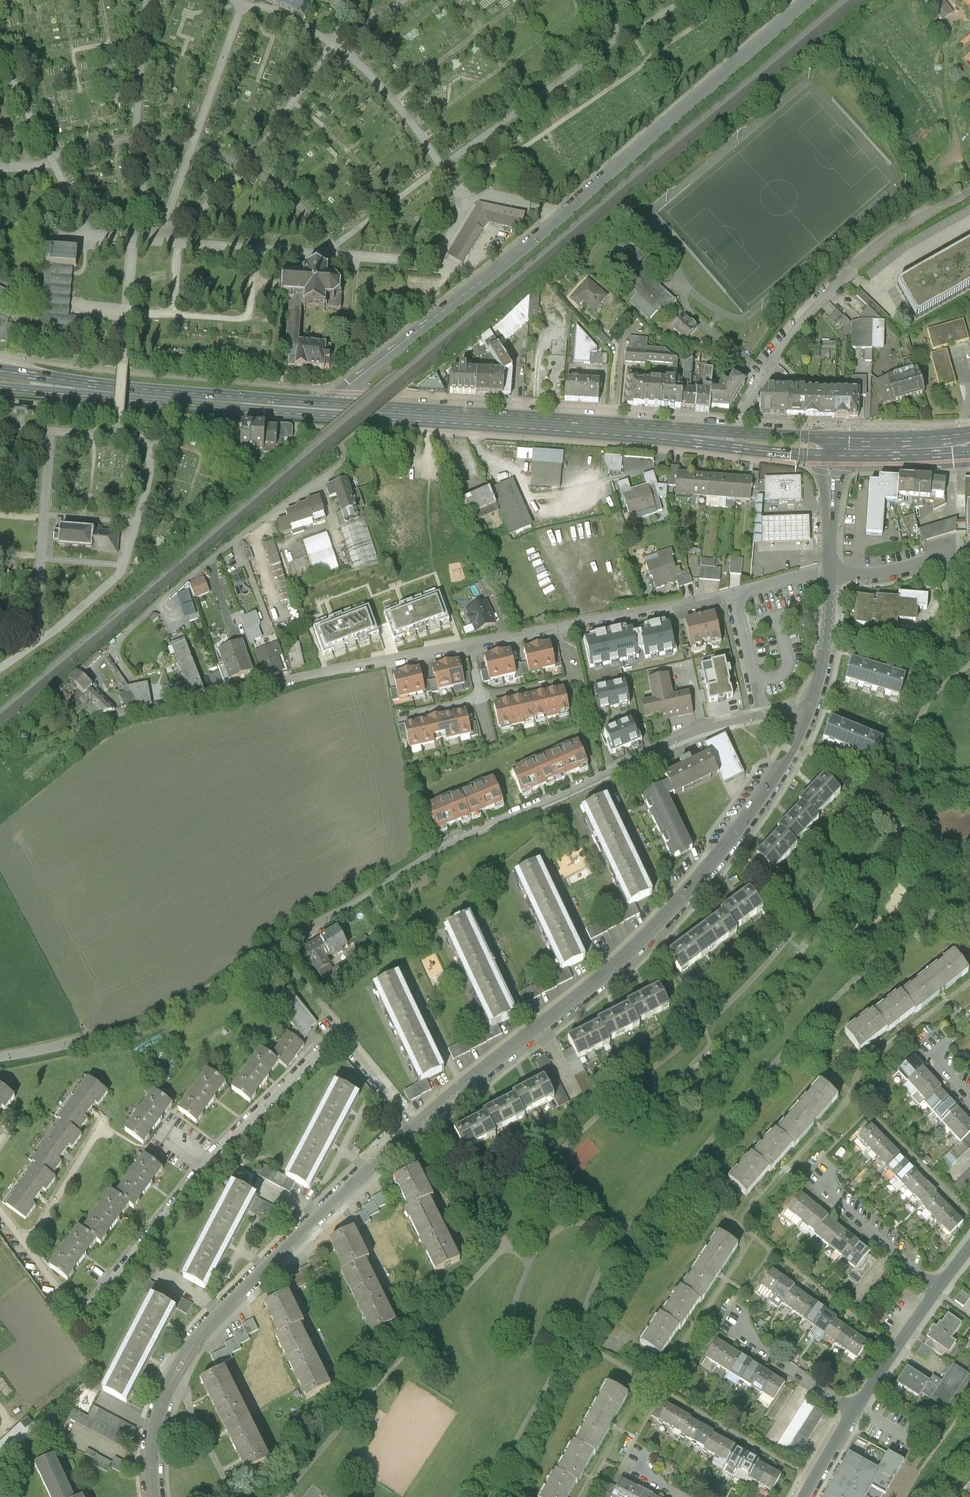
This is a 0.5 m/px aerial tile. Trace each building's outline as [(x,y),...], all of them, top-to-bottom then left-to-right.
[(267,1),(273,4),(279,7),(286,10),(292,13),(297,16),(304,19),(312,5),(305,1),(304,0),(264,0),(267,1)] [(936,6),(933,8),(935,11),(942,21),(953,14),(944,1),(936,6)] [(464,267),(489,225),(522,233),(526,215),(481,205),(449,258),(464,267)] [(608,258),(629,275),(637,266),(640,262),(646,256),(625,238),(608,258)] [(897,283),(916,317),(969,288),(969,243),(907,278),(897,283)] [(71,273),(72,271),(76,272),(78,254),(46,251),(44,268),(52,269),(46,338),(66,340),(66,334),(67,330),(70,330),(98,332),(99,320),(71,319),(67,318),(68,306),(71,273)] [(664,319),(678,303),(664,290),(637,266),(629,275),(623,282),(664,319)] [(335,278),(334,280),(328,279),(328,272),(330,272),(331,271),(328,271),(328,270),(328,268),(326,268),(326,270),(312,269),(309,269),(309,267),(307,267),(307,269),(306,269),(304,269),(304,271),(306,271),(306,274),(304,274),(303,275),(303,277),(297,277),(297,274),(295,274),(295,277),(286,276),(286,274),(284,273),(284,275),(283,275),(283,276),(281,276),(281,278),(283,278),(283,281),(282,281),(280,281),(280,286),(280,292),(281,292),(282,292),(282,295),(280,295),(280,297),(282,297),(282,298),(282,300),(289,300),(289,301),(290,303),(302,307),(304,308),(304,310),(306,310),(306,308),(324,310),(324,312),(325,312),(325,310),(326,310),(326,309),(329,310),(329,309),(340,310),(341,311),(342,310),(341,309),(341,297),(342,297),(343,296),(340,294),(341,288),(343,287),(343,285),(341,286),(336,281),(337,279),(335,278)] [(574,293),(570,298),(577,305),(582,300),(594,311),(607,297),(588,279),(574,293)] [(1,310),(9,292),(0,288),(0,310),(1,310)] [(530,295),(529,318),(537,319),(537,312),(540,312),(540,308),(538,308),(539,288),(530,295)] [(498,347),(529,319),(529,318),(530,295),(510,314),(502,322),(489,332),(482,338),(491,353),(473,364),(474,366),(475,366),(478,372),(493,364),(497,370),(500,368),(504,374),(512,369),(498,347)] [(290,303),(286,357),(290,357),(289,366),(296,366),(296,367),(308,368),(309,368),(325,369),(325,366),(330,367),(331,346),(326,345),(327,345),(315,344),(315,343),(300,342),(300,341),(299,341),(299,335),(300,335),(300,334),(300,328),(301,328),(301,327),(300,327),(301,321),(301,320),(301,314),(302,314),(302,313),(301,313),(302,307),(290,303)] [(851,323),(850,349),(871,350),(872,321),(872,311),(868,308),(859,317),(859,321),(851,323)] [(9,321),(11,315),(1,310),(0,311),(0,317),(9,321)] [(672,329),(671,329),(685,342),(698,328),(684,316),(679,321),(672,329)] [(13,344),(15,326),(9,325),(9,321),(0,317),(0,343),(13,344)] [(676,318),(669,325),(672,329),(679,321),(676,318)] [(872,321),(871,350),(883,350),(884,322),(872,321)] [(963,321),(928,330),(933,349),(968,339),(963,321)] [(576,324),(574,362),(602,365),(602,354),(602,353),(597,353),(598,348),(576,324)] [(601,332),(595,337),(605,347),(611,343),(601,332)] [(647,339),(629,338),(627,362),(645,364),(646,347),(647,339)] [(831,342),(821,342),(821,359),(831,359),(831,342)] [(665,349),(646,347),(645,364),(677,366),(677,362),(665,349)] [(946,351),(930,356),(940,389),(956,384),(946,351)] [(903,359),(906,373),(917,370),(913,356),(903,359)] [(681,368),(681,383),(680,392),(689,393),(691,362),(681,368)] [(468,371),(466,371),(467,366),(460,366),(460,371),(452,370),(451,392),(476,394),(478,372),(472,372),(472,370),(468,369),(468,371)] [(504,374),(502,396),(510,396),(512,369),(504,374)] [(876,381),(883,406),(923,395),(917,370),(906,373),(876,381)] [(504,374),(478,372),(476,394),(502,396),(504,374)] [(419,390),(445,392),(437,375),(419,390)] [(857,421),(857,417),(870,418),(871,388),(866,387),(866,377),(850,376),(849,392),(849,421),(857,421)] [(709,394),(708,408),(727,409),(743,386),(732,378),(726,387),(720,383),(716,389),(715,395),(709,394)] [(623,405),(641,406),(643,380),(625,379),(623,405)] [(600,382),(566,380),(565,401),(598,403),(600,382)] [(643,380),(641,406),(660,408),(662,381),(643,380)] [(662,381),(660,408),(679,409),(680,392),(681,383),(662,381)] [(785,390),(765,389),(758,405),(759,419),(784,420),(785,390)] [(802,390),(785,390),(784,420),(801,420),(802,390)] [(819,391),(802,390),(801,420),(818,420),(819,391)] [(833,391),(819,391),(818,420),(832,420),(833,391)] [(849,392),(833,391),(832,420),(849,421),(849,392)] [(689,393),(680,392),(679,409),(692,410),(694,393),(689,393)] [(709,394),(694,393),(692,410),(708,411),(708,408),(709,394)] [(266,426),(243,425),(242,449),(264,450),(264,446),(277,447),(278,437),(278,428),(266,427),(266,426)] [(561,490),(564,452),(517,448),(516,459),(532,461),(530,487),(561,490)] [(622,456),(604,454),(604,457),(608,471),(621,472),(622,456)] [(677,486),(677,475),(679,475),(679,467),(669,466),(667,486),(677,486)] [(655,473),(644,476),(648,487),(650,487),(656,508),(657,513),(663,511),(659,498),(667,499),(668,486),(658,485),(655,473)] [(752,473),(751,481),(752,481),(750,501),(757,502),(757,496),(757,493),(758,480),(759,474),(752,473)] [(676,494),(692,496),(693,476),(679,475),(677,475),(677,486),(676,494)] [(692,496),(706,497),(708,477),(693,476),(692,496)] [(899,476),(899,479),(897,496),(912,497),(913,477),(899,476)] [(706,497),(721,498),(722,478),(708,477),(706,497)] [(801,477),(765,478),(765,480),(765,493),(765,502),(801,501),(801,477)] [(930,478),(913,477),(912,497),(923,498),(929,498),(930,497),(930,478)] [(721,498),(735,500),(737,480),(722,478),(721,498)] [(878,483),(870,483),(866,535),(882,536),(884,502),(897,503),(897,501),(897,496),(899,479),(879,478),(878,483)] [(945,480),(930,478),(930,497),(934,498),(934,494),(944,494),(945,480)] [(509,480),(489,489),(496,504),(509,534),(529,526),(509,480)] [(751,481),(737,480),(735,500),(750,501),(752,481),(751,481)] [(633,494),(632,492),(629,481),(618,484),(623,500),(625,499),(625,497),(633,494)] [(347,482),(327,488),(330,499),(337,497),(342,513),(361,507),(363,506),(358,490),(350,492),(347,482)] [(650,487),(648,487),(632,492),(633,494),(625,497),(625,499),(630,515),(656,508),(650,487)] [(489,489),(460,501),(466,516),(496,504),(489,489)] [(945,494),(944,494),(934,494),(934,498),(933,509),(945,504),(945,494)] [(785,519),(761,519),(763,497),(757,496),(753,545),(761,545),(785,545),(809,544),(809,518),(785,519)] [(912,497),(913,504),(914,508),(923,505),(923,498),(912,497)] [(289,520),(278,523),(281,534),(292,531),(293,535),(305,531),(303,527),(327,519),(320,499),(307,503),(308,505),(297,509),(297,510),(287,514),(289,520)] [(336,515),(340,527),(365,519),(361,507),(342,513),(336,515)] [(657,513),(656,508),(630,515),(632,522),(658,514),(657,513)] [(915,515),(903,519),(910,540),(921,537),(919,530),(917,522),(915,515)] [(956,518),(919,530),(921,537),(923,543),(956,533),(956,518)] [(340,527),(354,571),(379,562),(365,519),(340,527)] [(92,554),(92,553),(119,554),(120,534),(94,532),(93,534),(61,531),(59,552),(92,554)] [(327,532),(304,540),(315,575),(338,568),(327,532)] [(252,536),(244,538),(247,547),(254,545),(252,536)] [(284,564),(275,540),(262,544),(281,602),(292,599),(281,565),(284,564)] [(673,549),(659,553),(661,560),(648,563),(652,577),(654,576),(657,588),(666,585),(666,584),(678,581),(677,575),(683,574),(681,568),(677,570),(673,556),(675,555),(673,549)] [(254,560),(251,550),(246,552),(249,561),(254,560)] [(743,558),(731,557),(729,573),(741,574),(743,558)] [(716,560),(702,559),(701,566),(698,566),(697,573),(700,573),(700,579),(727,581),(728,573),(721,572),(722,568),(716,568),(716,560)] [(453,570),(463,566),(461,562),(452,566),(453,570)] [(477,579),(483,577),(480,566),(474,567),(477,579)] [(453,581),(455,580),(458,586),(470,580),(463,567),(449,573),(453,581)] [(246,582),(242,572),(234,575),(237,585),(246,582)] [(690,572),(683,574),(677,575),(678,581),(680,588),(694,584),(690,572)] [(489,578),(478,582),(485,599),(496,594),(489,578)] [(203,579),(189,584),(195,599),(208,593),(203,579)] [(189,590),(177,594),(185,617),(188,616),(190,622),(200,618),(199,613),(196,614),(189,590)] [(449,620),(439,593),(413,603),(412,600),(402,604),(399,605),(400,607),(384,613),(394,640),(449,620)] [(873,599),(858,597),(856,623),(869,624),(869,630),(875,630),(874,637),(894,638),(896,618),(916,620),(917,608),(927,609),(928,596),(898,593),(898,595),(900,595),(900,599),(877,597),(877,602),(872,602),(873,599)] [(495,623),(486,602),(467,609),(470,616),(468,617),(471,624),(476,622),(479,629),(495,623)] [(379,634),(369,606),(342,616),(341,614),(332,617),(329,618),(330,621),(314,627),(323,654),(379,634)] [(241,618),(249,642),(261,638),(257,626),(260,625),(256,613),(241,618)] [(721,640),(715,613),(685,620),(691,647),(721,640)] [(595,637),(584,639),(590,668),(639,657),(637,651),(644,650),(645,658),(677,651),(670,623),(660,625),(659,623),(649,625),(650,627),(639,630),(640,633),(634,635),(632,629),(621,631),(620,629),(610,631),(611,633),(606,634),(605,632),(595,634),(595,637)] [(185,641),(172,646),(185,681),(162,686),(165,701),(190,697),(204,694),(185,641)] [(253,673),(242,643),(219,651),(229,682),(253,673)] [(299,643),(288,646),(290,661),(285,662),(288,669),(292,669),(293,671),(305,668),(299,643)] [(543,644),(537,645),(542,669),(555,667),(553,657),(550,643),(544,645),(543,644)] [(278,644),(255,652),(263,677),(283,673),(277,658),(282,657),(278,644)] [(530,672),(542,669),(537,645),(531,647),(531,648),(524,649),(527,662),(529,672),(530,672)] [(504,652),(497,653),(503,677),(515,674),(516,674),(514,664),(511,651),(504,652)] [(490,680),(503,677),(497,653),(491,654),(491,655),(484,657),(487,670),(490,680)] [(98,655),(83,668),(86,671),(100,658),(98,655)] [(553,657),(555,667),(555,668),(562,666),(560,655),(553,657)] [(151,704),(147,684),(128,687),(109,659),(105,661),(119,684),(120,683),(126,693),(118,693),(124,707),(139,705),(140,707),(151,704)] [(725,659),(701,665),(703,673),(700,673),(702,680),(704,680),(706,688),(707,688),(708,692),(707,692),(709,702),(718,700),(718,703),(725,701),(724,698),(733,696),(731,687),(730,687),(729,683),(730,683),(728,674),(731,674),(729,667),(727,668),(725,659)] [(452,661),(446,663),(451,687),(464,684),(462,674),(459,661),(453,662),(452,661)] [(863,664),(852,661),(846,681),(899,696),(903,681),(862,668),(863,664)] [(527,662),(520,664),(523,675),(530,673),(530,672),(529,672),(527,662)] [(439,690),(451,687),(446,663),(439,664),(440,665),(433,666),(436,679),(438,690),(439,690)] [(516,678),(523,677),(523,675),(520,664),(520,663),(514,664),(516,674),(515,674),(516,678)] [(224,682),(219,668),(207,672),(212,686),(224,682)] [(413,669),(406,670),(412,695),(424,692),(425,692),(423,682),(420,668),(413,670),(413,669)] [(399,697),(412,695),(406,670),(400,672),(400,673),(394,674),(396,687),(399,697)] [(483,683),(490,681),(490,680),(487,670),(481,672),(483,683)] [(667,719),(693,713),(689,692),(673,695),(670,685),(667,685),(665,676),(668,675),(668,674),(667,671),(653,674),(654,677),(648,678),(651,690),(652,690),(655,699),(642,702),(645,716),(665,712),(667,719)] [(71,679),(53,697),(63,707),(75,694),(73,692),(77,688),(85,695),(93,687),(79,672),(71,679)] [(462,674),(464,684),(465,689),(472,688),(469,673),(462,674)] [(436,679),(429,681),(432,691),(432,692),(439,691),(439,690),(438,690),(436,679)] [(429,680),(423,682),(425,692),(424,692),(425,693),(432,691),(429,681),(429,680)] [(625,682),(594,688),(599,710),(630,704),(625,682)] [(115,709),(93,687),(85,695),(92,702),(84,710),(92,718),(102,713),(104,713),(115,709)] [(399,698),(399,697),(396,687),(390,689),(392,700),(399,698)] [(538,695),(529,697),(533,720),(545,717),(545,719),(557,716),(559,716),(558,714),(569,712),(564,689),(556,691),(555,690),(537,694),(538,695)] [(523,722),(533,720),(529,697),(521,699),(520,698),(503,702),(503,703),(494,705),(499,727),(510,725),(510,727),(515,726),(520,724),(524,724),(523,722)] [(466,711),(454,713),(459,736),(470,734),(471,734),(469,723),(466,711)] [(446,739),(459,736),(454,713),(442,716),(442,715),(435,717),(440,738),(446,737),(446,739)] [(75,724),(68,716),(61,721),(68,730),(75,724)] [(428,719),(416,721),(421,745),(434,742),(434,739),(440,738),(435,717),(428,718),(428,719)] [(842,723),(831,719),(823,738),(875,759),(881,743),(840,728),(842,723)] [(631,720),(604,732),(608,742),(606,743),(611,754),(642,740),(638,730),(636,731),(631,720)] [(410,747),(421,745),(416,721),(405,724),(407,736),(410,747)] [(470,734),(471,736),(478,735),(475,722),(469,723),(471,734),(470,734)] [(401,738),(407,736),(405,724),(405,723),(398,725),(401,738)] [(744,773),(725,734),(704,744),(709,754),(717,771),(723,784),(744,773)] [(554,753),(545,757),(554,778),(563,774),(564,776),(579,769),(578,767),(587,764),(578,743),(569,746),(569,745),(554,752),(554,753)] [(682,767),(664,775),(668,784),(672,792),(673,792),(681,788),(682,790),(710,777),(709,775),(717,771),(709,754),(691,762),(689,757),(684,760),(680,762),(682,767)] [(545,781),(554,778),(545,757),(536,760),(536,759),(521,766),(521,767),(512,771),(513,773),(512,774),(512,775),(514,774),(514,775),(521,792),(530,788),(531,790),(546,783),(545,781)] [(839,792),(823,777),(800,802),(802,804),(815,817),(839,792)] [(469,789),(461,792),(470,815),(503,801),(494,778),(485,782),(484,781),(469,788),(469,789)] [(648,808),(656,825),(676,815),(666,795),(672,792),(668,784),(662,787),(662,786),(642,796),(648,808)] [(437,829),(470,815),(461,792),(451,796),(451,795),(436,802),(436,803),(427,806),(437,829)] [(581,810),(598,845),(624,833),(607,798),(581,810)] [(778,829),(780,831),(794,844),(817,820),(815,817),(802,804),(778,829)] [(692,849),(676,815),(656,825),(664,842),(672,858),(692,849)] [(796,846),(794,844),(780,831),(757,856),(773,871),(796,846)] [(640,867),(624,833),(598,845),(615,879),(640,867)] [(517,874),(532,905),(555,894),(540,863),(517,874)] [(652,893),(640,867),(615,879),(627,906),(634,902),(652,893)] [(763,907),(750,889),(722,910),(723,912),(735,928),(763,907)] [(532,905),(547,937),(570,926),(555,894),(532,905)] [(586,928),(591,939),(608,930),(624,922),(623,921),(640,913),(634,902),(627,906),(617,910),(618,911),(602,919),(602,920),(586,928)] [(723,912),(696,932),(709,950),(736,930),(735,928),(723,912)] [(446,929),(461,960),(485,949),(470,917),(446,929)] [(350,942),(341,924),(305,944),(318,969),(335,960),(331,952),(350,942)] [(585,957),(570,926),(547,937),(562,968),(568,965),(585,957)] [(681,970),(709,950),(696,932),(668,952),(681,970)] [(500,981),(485,949),(461,960),(476,992),(500,981)] [(955,953),(902,995),(915,1011),(916,1013),(942,993),(969,972),(955,953)] [(537,983),(520,991),(525,1002),(541,994),(541,993),(557,985),(557,983),(573,976),(568,965),(562,968),(552,973),(552,975),(536,982),(537,983)] [(375,985),(390,1017),(415,1005),(400,973),(375,985)] [(515,1013),(500,981),(476,992),(491,1024),(498,1021),(515,1013)] [(669,1005),(659,985),(628,1001),(629,1003),(638,1021),(669,1005)] [(900,993),(873,1014),(886,1030),(888,1032),(898,1024),(915,1011),(902,995),(900,993)] [(313,1027),(312,1026),(317,1021),(297,997),(282,1009),(295,1024),(288,1033),(302,1043),(313,1027)] [(638,1021),(629,1003),(598,1019),(600,1022),(608,1039),(639,1023),(638,1021)] [(390,1017),(405,1048),(430,1037),(415,1005),(390,1017)] [(872,1012),(845,1033),(859,1051),(870,1042),(886,1030),(873,1014),(872,1012)] [(450,1047),(455,1057),(471,1049),(471,1048),(487,1040),(487,1039),(503,1031),(498,1021),(491,1024),(482,1029),(482,1030),(466,1038),(466,1039),(450,1047)] [(608,1039),(600,1022),(569,1037),(573,1046),(579,1057),(610,1042),(608,1039)] [(304,1045),(302,1043),(288,1033),(272,1055),(279,1061),(288,1067),(304,1045)] [(445,1068),(430,1037),(405,1048),(420,1080),(427,1077),(445,1068)] [(594,1089),(579,1057),(573,1046),(563,1051),(584,1094),(594,1089)] [(250,1100),(279,1061),(272,1055),(261,1048),(232,1087),(250,1100)] [(535,1059),(544,1077),(554,1097),(558,1107),(569,1102),(545,1054),(535,1059)] [(898,1071),(908,1081),(922,1068),(913,1058),(898,1071)] [(908,1081),(917,1091),(931,1078),(922,1068),(908,1081)] [(226,1082),(209,1069),(180,1108),(197,1121),(215,1097),(226,1082)] [(109,1091),(90,1077),(60,1118),(63,1120),(79,1132),(88,1119),(85,1117),(96,1102),(99,1104),(109,1091)] [(405,1089),(410,1100),(421,1094),(421,1093),(432,1087),(427,1077),(420,1080),(415,1083),(416,1084),(405,1089)] [(554,1097),(544,1077),(513,1093),(515,1096),(523,1113),(554,1097)] [(941,1088),(931,1078),(917,1091),(926,1101),(939,1089),(941,1088)] [(337,1082),(320,1113),(344,1125),(360,1094),(337,1082)] [(821,1083),(777,1133),(792,1147),(794,1148),(838,1097),(821,1083)] [(0,1086),(0,1111),(3,1107),(6,1110),(16,1097),(0,1086)] [(925,1102),(934,1112),(948,1099),(939,1089),(926,1101),(925,1102)] [(173,1103),(154,1090),(126,1129),(144,1142),(173,1103)] [(523,1113),(515,1096),(484,1111),(486,1114),(494,1131),(524,1115),(523,1113)] [(934,1112),(943,1122),(958,1109),(948,1099),(934,1112)] [(943,1122),(952,1132),(967,1119),(958,1109),(943,1122)] [(320,1113),(304,1144),(327,1157),(344,1125),(320,1113)] [(494,1131),(486,1114),(455,1129),(464,1149),(495,1133),(494,1131)] [(967,1119),(952,1132),(961,1142),(969,1134),(969,1123),(967,1119)] [(37,1164),(53,1176),(62,1163),(59,1161),(70,1146),(73,1148),(83,1135),(79,1132),(63,1120),(33,1162),(37,1164)] [(859,1138),(868,1148),(880,1135),(871,1126),(859,1138)] [(792,1147),(777,1133),(775,1132),(753,1157),(769,1171),(770,1172),(792,1147)] [(961,1142),(940,1161),(948,1169),(969,1149),(969,1134),(961,1142)] [(868,1148),(878,1157),(890,1145),(880,1135),(868,1148)] [(311,1188),(327,1157),(304,1144),(287,1176),(296,1180),(311,1188)] [(899,1154),(890,1145),(878,1157),(887,1167),(898,1155),(899,1154)] [(164,1168),(146,1154),(117,1194),(131,1205),(135,1207),(164,1168)] [(886,1167),(895,1177),(908,1165),(898,1155),(887,1167),(886,1167)] [(751,1156),(729,1182),(746,1196),(769,1171),(753,1157),(751,1156)] [(37,1164),(7,1205),(26,1219),(36,1207),(33,1204),(44,1190),(47,1192),(57,1179),(53,1176),(37,1164)] [(259,1175),(291,1191),(296,1180),(287,1176),(265,1164),(259,1175)] [(895,1177),(905,1186),(917,1174),(908,1165),(895,1177)] [(434,1195),(419,1166),(395,1178),(410,1207),(431,1196),(434,1195)] [(954,1185),(961,1193),(969,1185),(969,1170),(954,1185)] [(905,1186),(914,1196),(926,1184),(917,1174),(905,1186)] [(234,1184),(218,1215),(241,1227),(252,1207),(258,1196),(234,1184)] [(936,1193),(926,1184),(914,1196),(923,1205),(935,1194),(936,1193)] [(102,1244),(131,1205),(117,1194),(113,1191),(84,1231),(98,1241),(102,1244)] [(389,1202),(384,1191),(373,1197),(375,1200),(364,1206),(366,1209),(356,1214),(361,1225),(372,1220),(370,1216),(380,1211),(378,1207),(389,1202)] [(786,1210),(800,1221),(813,1205),(799,1194),(786,1210)] [(922,1206),(932,1216),(944,1204),(935,1194),(923,1205),(922,1206)] [(286,1211),(258,1196),(252,1207),(280,1222),(286,1211)] [(407,1208),(422,1239),(447,1227),(431,1196),(410,1207),(407,1208)] [(932,1216),(941,1225),(953,1213),(944,1204),(932,1216)] [(828,1216),(813,1205),(800,1221),(815,1232),(826,1218),(828,1216)] [(963,1223),(953,1213),(941,1225),(950,1235),(963,1223)] [(218,1215),(201,1246),(225,1258),(241,1227),(218,1215)] [(813,1234),(828,1245),(841,1229),(826,1218),(815,1232),(813,1234)] [(462,1257),(447,1227),(422,1239),(438,1269),(462,1257)] [(69,1281),(98,1241),(84,1231),(79,1228),(50,1267),(69,1281)] [(370,1258),(355,1228),(331,1239),(346,1270),(367,1260),(370,1258)] [(828,1245),(842,1257),(855,1240),(841,1229),(828,1245)] [(719,1234),(682,1290),(699,1302),(701,1303),(738,1246),(719,1234)] [(869,1251),(855,1240),(842,1257),(856,1268),(867,1254),(869,1251)] [(208,1290),(225,1258),(201,1246),(185,1277),(208,1290)] [(876,1261),(867,1254),(856,1268),(841,1287),(850,1294),(876,1261)] [(325,1266),(320,1255),(309,1261),(311,1264),(300,1269),(302,1273),(291,1278),(297,1289),(308,1283),(306,1280),(316,1275),(314,1271),(325,1266)] [(343,1271),(358,1302),(382,1290),(367,1260),(346,1270),(343,1271)] [(761,1287),(772,1295),(783,1279),(772,1271),(761,1287)] [(896,1279),(886,1271),(857,1309),(867,1316),(896,1279)] [(794,1287),(783,1279),(772,1295),(783,1303),(793,1289),(794,1287)] [(145,1292),(154,1296),(177,1309),(188,1314),(194,1304),(151,1281),(145,1292)] [(680,1289),(661,1318),(679,1329),(680,1331),(699,1302),(682,1290),(680,1289)] [(782,1304),(793,1312),(804,1296),(793,1289),(783,1303),(782,1304)] [(397,1320),(382,1290),(358,1302),(374,1332),(397,1320)] [(955,1300),(964,1306),(969,1298),(969,1296),(962,1290),(955,1300)] [(305,1322),(290,1291),(266,1303),(281,1334),(302,1324),(305,1322)] [(154,1296),(137,1328),(161,1340),(177,1309),(154,1296)] [(793,1312),(804,1319),(815,1304),(804,1296),(793,1312)] [(804,1319),(815,1327),(826,1312),(815,1304),(804,1319)] [(836,1319),(826,1312),(815,1327),(825,1335),(835,1321),(836,1319)] [(930,1331),(926,1337),(929,1339),(946,1351),(948,1352),(956,1342),(951,1339),(961,1323),(947,1314),(941,1323),(939,1322),(936,1327),(933,1325),(929,1330),(930,1331)] [(641,1345),(660,1358),(679,1329),(661,1318),(659,1317),(641,1345)] [(259,1329),(254,1318),(243,1324),(245,1328),(235,1333),(236,1337),(226,1342),(228,1346),(212,1354),(219,1369),(225,1366),(223,1362),(234,1357),(232,1353),(242,1348),(240,1344),(251,1338),(249,1334),(259,1329)] [(824,1336),(835,1344),(846,1329),(835,1321),(825,1335),(824,1336)] [(278,1336),(293,1366),(317,1354),(302,1324),(281,1334),(278,1336)] [(137,1328),(121,1359),(144,1371),(161,1340),(137,1328)] [(857,1336),(846,1329),(835,1344),(846,1352),(857,1336)] [(868,1344),(857,1336),(846,1352),(857,1359),(868,1344)] [(929,1339),(925,1344),(934,1350),(942,1356),(946,1351),(929,1339)] [(717,1365),(719,1362),(729,1347),(717,1340),(708,1355),(712,1358),(711,1360),(717,1365)] [(926,1361),(934,1350),(925,1344),(923,1343),(915,1354),(926,1361)] [(729,1372),(730,1369),(740,1354),(729,1347),(719,1362),(723,1365),(722,1368),(729,1372)] [(332,1385),(317,1354),(293,1366),(308,1397),(332,1385)] [(740,1379),(741,1376),(751,1361),(740,1354),(730,1369),(735,1372),(733,1375),(740,1379)] [(128,1402),(144,1371),(121,1359),(104,1390),(128,1402)] [(751,1386),(753,1384),(762,1368),(751,1361),(741,1376),(746,1379),(744,1382),(751,1386)] [(949,1410),(969,1379),(969,1375),(953,1364),(942,1380),(933,1375),(929,1381),(922,1392),(922,1393),(949,1410)] [(201,1380),(217,1410),(241,1398),(226,1367),(201,1380)] [(919,1397),(922,1393),(922,1392),(929,1381),(907,1367),(897,1383),(919,1397)] [(762,1393),(764,1391),(773,1376),(762,1368),(753,1384),(757,1386),(755,1389),(762,1393)] [(785,1383),(773,1376),(764,1391),(768,1393),(767,1396),(774,1400),(783,1385),(785,1383)] [(629,1397),(609,1385),(576,1444),(594,1455),(596,1456),(629,1397)] [(793,1391),(783,1385),(774,1400),(764,1415),(774,1421),(793,1391)] [(217,1410),(232,1441),(257,1428),(241,1398),(217,1410)] [(825,1413),(805,1400),(776,1446),(796,1458),(825,1413)] [(653,1417),(660,1421),(668,1406),(661,1402),(653,1417)] [(660,1421),(672,1428),(681,1412),(669,1405),(668,1406),(660,1421)] [(136,1429),(94,1406),(88,1417),(70,1407),(65,1417),(121,1447),(126,1437),(130,1439),(136,1429)] [(692,1418),(681,1412),(672,1428),(684,1434),(692,1420),(692,1418)] [(2,1460),(8,1457),(29,1436),(25,1429),(32,1423),(28,1417),(20,1422),(0,1441),(0,1461),(2,1460)] [(683,1435),(695,1442),(703,1426),(692,1420),(684,1434),(683,1435)] [(715,1432),(703,1426),(695,1442),(706,1448),(714,1434),(715,1432)] [(272,1459),(257,1428),(232,1441),(247,1471),(272,1459)] [(705,1449),(717,1456),(726,1440),(714,1434),(706,1448),(705,1449)] [(737,1446),(726,1440),(717,1456),(728,1462),(737,1448),(737,1446)] [(888,1454),(869,1443),(860,1460),(868,1464),(860,1478),(870,1484),(888,1454)] [(577,1485),(594,1455),(576,1444),(574,1444),(557,1474),(576,1484),(577,1485)] [(728,1464),(740,1470),(748,1454),(737,1448),(728,1462),(728,1464)] [(98,1454),(88,1449),(85,1454),(95,1459),(92,1464),(107,1472),(110,1467),(120,1472),(125,1463),(115,1457),(112,1463),(97,1455),(98,1454)] [(860,1478),(868,1464),(860,1460),(849,1453),(824,1496),(849,1496),(860,1478)] [(760,1461),(748,1454),(740,1470),(751,1477),(759,1462),(760,1461)] [(903,1462),(888,1454),(870,1484),(870,1485),(885,1494),(903,1462)] [(54,1458),(35,1466),(50,1496),(72,1496),(54,1458)] [(751,1478),(762,1484),(771,1469),(759,1462),(751,1477),(751,1478)] [(783,1475),(771,1469),(762,1484),(774,1491),(783,1475)] [(576,1484),(557,1474),(556,1473),(543,1496),(568,1496),(576,1484)] [(870,1485),(870,1484),(860,1478),(849,1496),(863,1496),(870,1485)] [(637,1488),(621,1480),(616,1488),(612,1496),(613,1496),(614,1496),(632,1496),(637,1488)] [(616,1488),(610,1484),(603,1496),(612,1496),(616,1488)] [(653,1496),(637,1488),(632,1496),(652,1496),(653,1496)]
